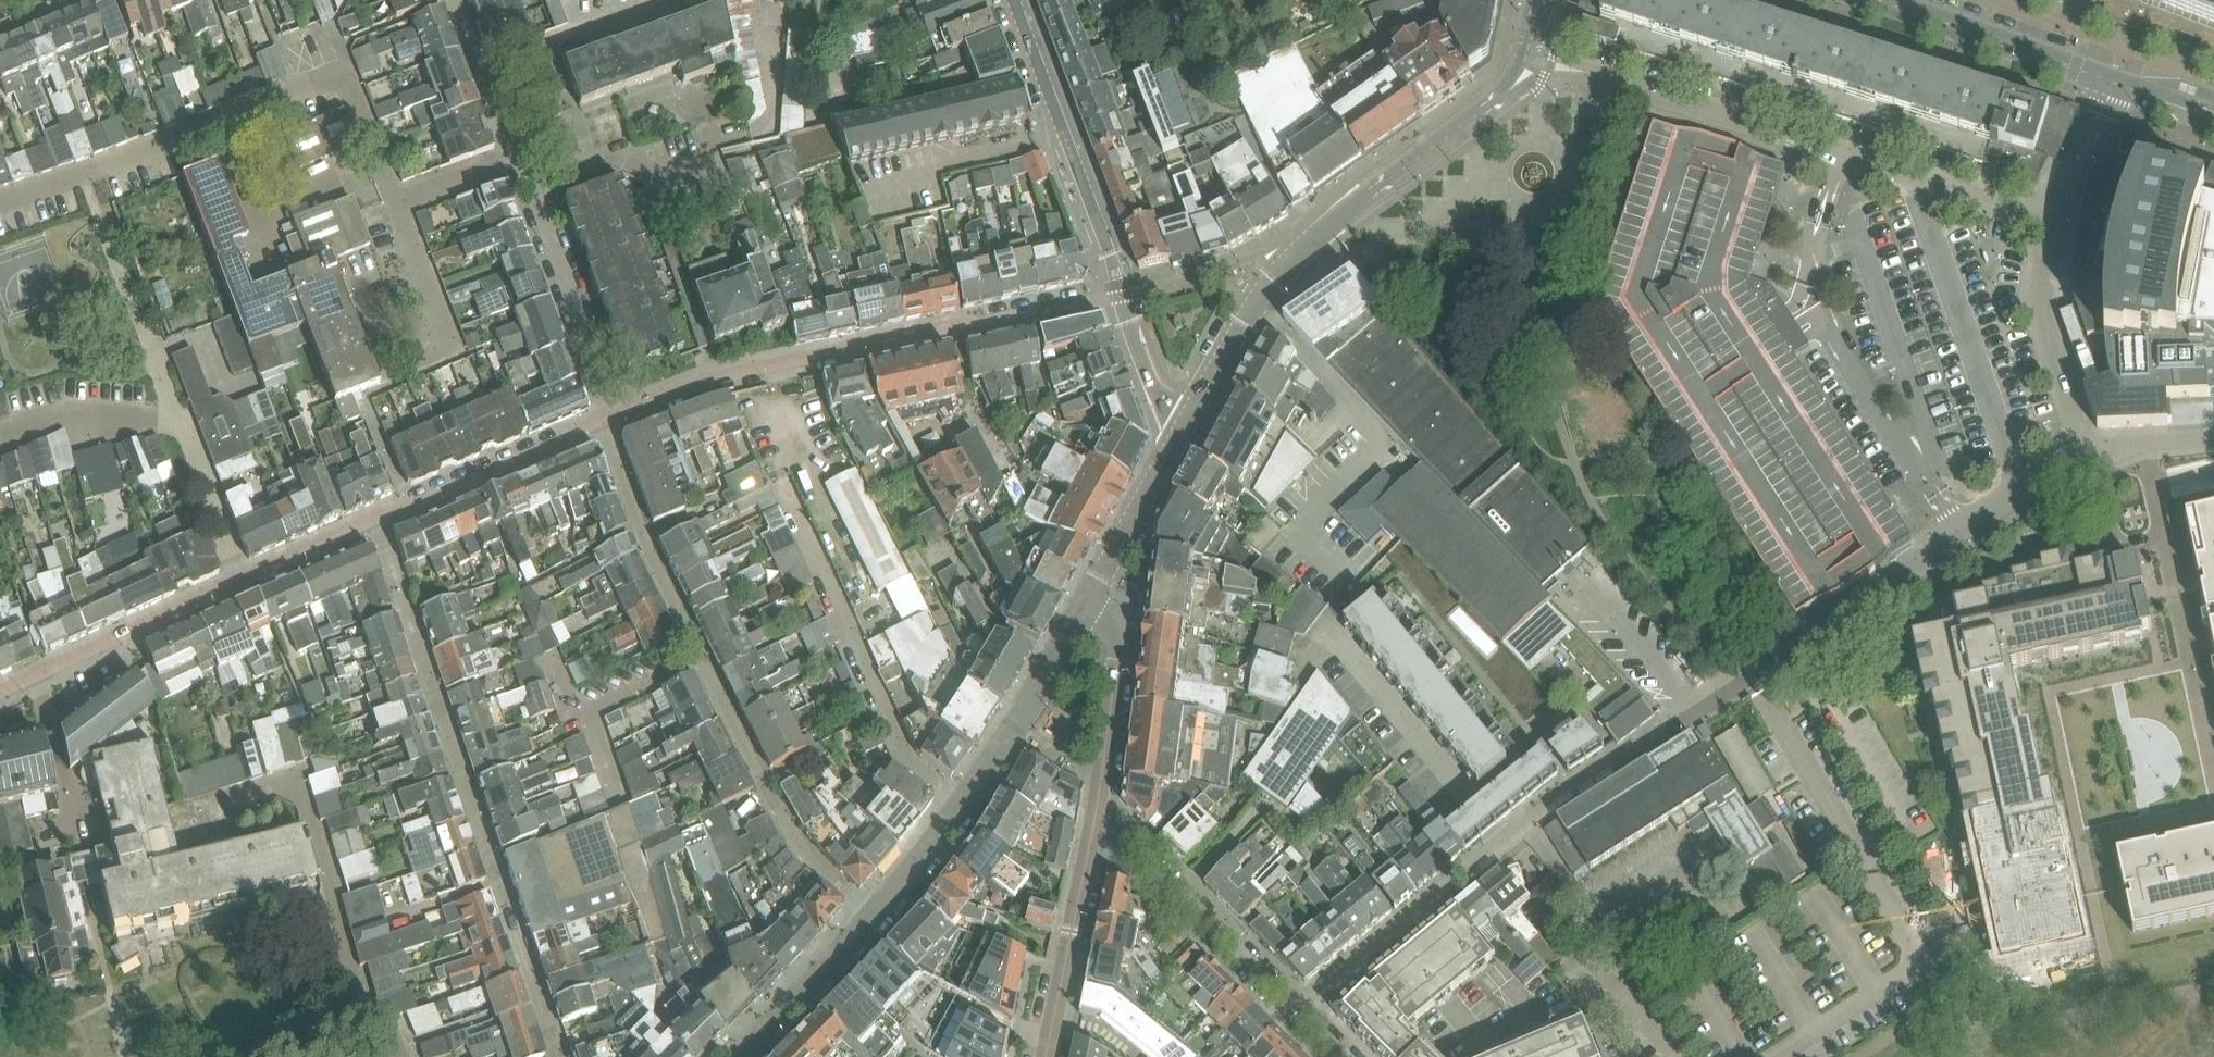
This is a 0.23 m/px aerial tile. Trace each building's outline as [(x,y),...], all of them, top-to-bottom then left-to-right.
[(112,0),(98,0),(92,3),(110,46),(127,38),(118,14),(112,0)] [(129,27),(139,23),(145,36),(156,32),(143,0),(119,0),(129,27)] [(156,32),(166,28),(160,14),(171,10),(166,0),(143,0),(156,32)] [(171,10),(171,13),(183,8),(193,35),(206,30),(195,0),(166,0),(171,10)] [(206,30),(216,27),(206,0),(195,0),(206,30)] [(227,16),(239,12),(235,0),(221,0),(227,16)] [(239,12),(243,24),(254,21),(246,0),(235,0),(239,12)] [(282,12),(292,8),(289,0),(278,0),(282,12)] [(292,8),(303,4),(301,0),(289,0),(292,8)] [(337,10),(343,0),(334,0),(337,10)] [(395,17),(440,1),(439,0),(389,0),(395,17)] [(475,8),(497,0),(467,0),(468,3),(473,5),(475,8)] [(478,29),(522,13),(518,0),(497,0),(475,8),(478,18),(476,23),(478,29)] [(559,0),(558,0),(546,5),(555,28),(567,23),(559,0)] [(726,20),(722,0),(696,0),(685,2),(689,15),(581,54),(577,43),(577,42),(559,49),(579,105),(595,99),(595,98),(677,69),(682,83),(712,73),(706,58),(732,48),(726,20)] [(749,0),(722,0),(726,20),(746,15),(752,14),(749,0)] [(848,36),(901,23),(895,0),(880,0),(842,9),(848,36)] [(844,37),(849,58),(855,56),(886,49),(903,45),(925,39),(929,38),(989,15),(983,0),(913,0),(917,9),(905,13),(907,21),(901,23),(848,36),(844,37)] [(1047,24),(1077,13),(1072,0),(1038,0),(1047,24)] [(1096,18),(1106,13),(1107,16),(1128,6),(1125,0),(1088,0),(1096,18)] [(1127,3),(1133,17),(1146,11),(1141,0),(1134,0),(1127,3)] [(1369,8),(1374,23),(1421,6),(1424,11),(1437,32),(1420,42),(1416,35),(1412,37),(1408,35),(1400,40),(1400,45),(1398,46),(1402,54),(1383,66),(1421,117),(1464,87),(1458,80),(1471,71),(1444,27),(1427,0),(1392,0),(1369,8)] [(1444,27),(1471,71),(1485,61),(1498,0),(1427,0),(1444,27)] [(1983,165),(2005,95),(1840,42),(1830,39),(1816,34),(1709,0),(1586,0),(1584,12),(1587,13),(1579,36),(1807,109),(1983,165)] [(2161,6),(2193,18),(2213,26),(2213,0),(2163,0),(2161,6)] [(92,3),(74,10),(92,54),(110,47),(110,46),(92,3)] [(376,42),(371,44),(375,57),(377,56),(395,49),(450,29),(442,7),(412,19),(415,28),(376,42)] [(74,10),(57,17),(75,61),(92,54),(74,10)] [(489,47),(530,32),(522,13),(478,29),(481,38),(486,40),(489,47)] [(1090,47),(1077,13),(1047,24),(1060,59),(1090,47)] [(337,21),(342,33),(358,27),(353,14),(343,18),(337,21)] [(989,15),(929,38),(937,57),(996,34),(989,15)] [(75,61),(57,17),(41,24),(63,79),(65,84),(75,80),(69,63),(75,61)] [(41,24),(23,31),(42,78),(51,74),(58,92),(67,89),(65,84),(63,79),(41,24)] [(427,63),(458,52),(450,29),(395,49),(400,63),(424,54),(427,63)] [(811,32),(788,30),(785,61),(808,64),(811,32)] [(23,31),(6,38),(35,111),(46,107),(37,86),(35,87),(33,81),(42,78),(23,31)] [(937,57),(932,58),(937,71),(966,60),(968,67),(1004,53),(996,34),(937,57)] [(0,41),(0,77),(8,97),(15,94),(24,116),(35,111),(6,38),(0,41)] [(1092,52),(1090,47),(1060,59),(1074,95),(1104,83),(1103,79),(1119,72),(1108,46),(1092,52)] [(1245,69),(1267,101),(1297,144),(1301,141),(1311,156),(1315,153),(1334,179),(1362,159),(1316,93),(1292,46),(1245,69)] [(275,48),(255,56),(259,67),(267,86),(286,78),(275,48)] [(886,49),(855,56),(859,71),(890,63),(886,49)] [(1225,56),(1231,70),(1247,63),(1240,49),(1225,56)] [(458,52),(427,63),(424,64),(432,86),(425,88),(424,87),(397,97),(403,111),(413,107),(471,86),(458,52)] [(733,52),(719,54),(721,62),(735,60),(733,52)] [(975,85),(1012,75),(1004,53),(968,67),(939,78),(944,89),(973,79),(975,85)] [(1421,117),(1382,65),(1374,53),(1316,93),(1362,159),(1421,117)] [(356,64),(361,76),(381,68),(377,56),(375,57),(356,64)] [(167,61),(172,75),(182,71),(177,58),(167,61)] [(735,60),(721,62),(722,70),(736,68),(735,60)] [(163,79),(172,75),(167,61),(158,65),(163,79)] [(259,67),(242,74),(246,84),(249,93),(267,86),(259,67)] [(736,68),(722,70),(724,78),(738,76),(736,68)] [(1317,190),(1334,179),(1315,153),(1311,156),(1301,141),(1297,144),(1267,101),(1245,69),(1229,77),(1257,133),(1256,134),(1266,156),(1282,145),(1296,165),(1276,178),(1294,205),(1317,190)] [(1135,80),(1153,127),(1163,152),(1164,155),(1180,149),(1173,131),(1190,124),(1170,73),(1153,79),(1151,74),(1135,80)] [(738,76),(724,78),(725,87),(739,84),(738,76)] [(1015,80),(833,123),(846,157),(848,163),(938,142),(938,141),(1029,120),(1030,120),(1029,117),(1028,117),(1015,83),(1016,83),(1015,80)] [(1104,83),(1074,95),(1085,123),(1118,110),(1114,99),(1126,95),(1121,80),(1107,85),(1106,82),(1105,83),(1104,83)] [(225,81),(201,91),(208,109),(232,100),(229,91),(225,81)] [(246,84),(229,91),(232,100),(249,93),(246,84)] [(739,84),(725,87),(727,98),(741,93),(739,84)] [(471,86),(413,107),(421,128),(434,123),(447,118),(447,116),(478,104),(471,86)] [(633,92),(588,108),(595,127),(640,110),(633,92)] [(2055,146),(2070,115),(2005,95),(1983,165),(2038,183),(2055,146)] [(397,97),(373,107),(378,120),(403,111),(397,97)] [(192,104),(184,106),(188,117),(196,114),(192,104)] [(447,118),(434,123),(441,143),(482,128),(480,121),(482,116),(478,104),(447,116),(447,118)] [(271,139),(270,139),(283,175),(359,144),(345,109),(341,110),(301,127),(271,139)] [(1118,110),(1085,123),(1095,150),(1126,138),(1129,137),(1118,110)] [(62,127),(67,138),(76,161),(93,155),(84,131),(77,115),(60,121),(62,127)] [(100,125),(109,149),(128,142),(124,133),(118,119),(100,125)] [(1150,120),(1138,124),(1142,133),(1153,129),(1150,120)] [(1636,135),(1646,138),(1648,139),(1653,123),(1641,120),(1636,135)] [(154,122),(141,128),(144,135),(157,130),(154,122)] [(786,148),(787,153),(796,175),(846,157),(833,123),(801,131),(783,135),(786,148)] [(1747,287),(1784,170),(1655,124),(1654,124),(1643,157),(1641,162),(1639,168),(1635,183),(1629,199),(1628,204),(1623,220),(1621,225),(1617,237),(1613,251),(1609,262),(1608,267),(1602,284),(1601,288),(1596,304),(1595,305),(1597,307),(1612,331),(1661,406),(1677,431),(1712,485),(1737,525),(1748,541),(1754,550),(1766,568),(1776,584),(1796,616),(1816,603),(1834,595),(1874,571),(1873,569),(1881,562),(1893,552),(1909,540),(1781,341),(1769,324),(1747,287)] [(109,149),(100,125),(84,131),(93,155),(109,149)] [(49,145),(58,168),(76,161),(67,138),(62,127),(45,134),(49,145)] [(482,128),(441,143),(449,164),(494,148),(489,136),(485,134),(482,128)] [(124,133),(128,142),(139,138),(136,129),(124,133)] [(1129,137),(1126,138),(1146,195),(1156,218),(1160,229),(1171,261),(1173,266),(1205,257),(1174,180),(1171,171),(1155,177),(1149,161),(1152,160),(1142,133),(1129,138),(1129,137)] [(2069,286),(2088,338),(2104,384),(2102,385),(2086,390),(2084,391),(2098,428),(2168,425),(2168,424),(2167,405),(2167,398),(2212,396),(2213,396),(2213,170),(2119,134),(2097,180),(2091,191),(2085,205),(2069,286)] [(399,137),(387,141),(390,150),(402,145),(399,137)] [(1095,150),(1106,179),(1116,206),(1125,229),(1140,269),(1171,261),(1159,229),(1156,218),(1146,195),(1126,138),(1095,150)] [(1245,220),(1255,236),(1289,215),(1286,211),(1243,142),(1235,147),(1212,161),(1217,170),(1228,192),(1233,202),(1232,202),(1233,204),(1243,221),(1245,220)] [(58,168),(49,145),(24,154),(32,176),(58,168)] [(1266,156),(1276,178),(1296,165),(1282,145),(1266,156)] [(786,148),(760,158),(773,192),(798,182),(796,175),(787,153),(786,148)] [(1207,150),(1189,157),(1193,168),(1212,160),(1207,150)] [(1041,152),(1020,160),(1026,175),(1030,186),(1051,179),(1041,152)] [(32,176),(24,154),(5,161),(13,182),(32,176)] [(13,182),(5,161),(4,158),(0,159),(0,187),(13,182)] [(726,162),(738,192),(751,187),(740,159),(726,162)] [(379,384),(331,259),(300,270),(252,289),(239,257),(247,254),(240,237),(247,234),(218,160),(183,174),(182,174),(182,176),(216,261),(236,316),(241,329),(246,342),(248,348),(270,340),(305,326),(326,382),(332,398),(342,423),(360,417),(351,394),(379,384)] [(1020,160),(1008,163),(1008,166),(1011,179),(1026,175),(1020,160)] [(1195,167),(1193,168),(1197,178),(1217,170),(1212,161),(1212,160),(1195,167)] [(1187,164),(1171,171),(1174,180),(1205,257),(1222,253),(1205,217),(1207,217),(1189,169),(1187,164)] [(610,167),(601,170),(606,184),(615,181),(610,167)] [(399,173),(399,174),(402,181),(414,177),(411,169),(399,173)] [(606,184),(601,170),(592,173),(597,187),(606,184)] [(994,187),(990,170),(971,174),(971,175),(975,191),(994,187)] [(592,173),(583,177),(588,191),(597,187),(592,173)] [(954,181),(949,183),(953,201),(972,197),(967,176),(958,178),(954,181)] [(583,177),(574,180),(579,194),(588,191),(583,177)] [(579,194),(574,180),(565,183),(571,197),(579,194)] [(571,197),(565,199),(571,216),(568,217),(575,237),(578,236),(585,255),(635,237),(615,181),(606,184),(597,187),(588,191),(579,194),(571,197)] [(482,214),(514,203),(507,183),(492,188),(478,194),(477,191),(456,199),(456,200),(445,203),(447,210),(458,206),(461,214),(464,221),(482,214)] [(571,197),(565,183),(553,188),(559,201),(565,199),(571,197)] [(655,197),(651,185),(642,188),(646,200),(655,197)] [(1229,251),(1255,236),(1245,220),(1243,221),(1233,204),(1232,202),(1233,202),(1228,192),(1208,203),(1211,215),(1207,217),(1205,217),(1222,253),(1229,251)] [(659,210),(655,197),(646,200),(651,213),(659,210)] [(289,240),(300,270),(331,259),(370,244),(352,199),(294,221),(301,235),(289,240)] [(460,244),(521,222),(514,203),(482,214),(486,224),(465,231),(456,235),(460,244)] [(1018,209),(1006,212),(1011,233),(1016,232),(1019,244),(1006,246),(1008,255),(1017,296),(1036,292),(1028,252),(1026,252),(1019,223),(1021,223),(1018,210),(1018,209)] [(651,213),(655,225),(664,222),(659,210),(651,213)] [(1054,215),(1044,218),(1049,242),(1060,287),(1081,282),(1082,282),(1086,274),(1074,242),(1064,243),(1060,228),(1057,229),(1054,215)] [(932,217),(912,222),(914,230),(939,225),(939,222),(932,217)] [(1021,223),(1019,223),(1026,252),(1028,252),(1036,292),(1060,287),(1049,242),(1039,244),(1033,221),(1021,223)] [(469,241),(460,244),(465,258),(491,248),(496,262),(500,261),(531,249),(521,222),(469,241)] [(668,235),(664,222),(655,225),(659,238),(668,235)] [(910,230),(900,232),(907,263),(917,260),(914,247),(910,230)] [(996,231),(985,234),(990,260),(999,300),(1017,296),(1008,255),(1002,257),(996,231)] [(659,238),(664,250),(672,247),(668,235),(659,238)] [(724,259),(687,270),(713,343),(758,327),(760,334),(784,325),(752,235),(735,242),(746,273),(731,278),(724,259)] [(977,235),(966,238),(969,252),(972,264),(981,304),(999,300),(990,260),(984,262),(977,235)] [(635,237),(585,255),(590,270),(588,271),(598,299),(601,298),(606,312),(656,293),(635,237)] [(947,242),(962,308),(981,304),(972,264),(969,252),(961,254),(957,240),(947,242)] [(927,244),(914,247),(917,260),(919,267),(921,278),(929,315),(958,309),(951,277),(935,281),(927,244)] [(677,259),(672,247),(664,250),(668,262),(677,259)] [(504,273),(471,286),(476,297),(477,297),(539,273),(531,249),(500,261),(504,273)] [(788,268),(772,274),(788,311),(795,344),(823,338),(825,338),(817,305),(816,305),(814,305),(806,286),(808,280),(796,251),(783,256),(788,268)] [(826,253),(816,257),(824,278),(822,278),(831,301),(820,304),(817,305),(825,338),(827,337),(855,331),(846,294),(843,295),(837,278),(826,253)] [(881,253),(867,257),(878,293),(885,325),(903,321),(896,289),(888,270),(881,253)] [(860,273),(837,278),(843,295),(846,294),(855,331),(858,330),(859,331),(885,325),(878,293),(867,257),(857,260),(860,273)] [(668,262),(673,275),(681,272),(677,259),(668,262)] [(907,266),(888,270),(896,289),(903,321),(929,315),(921,278),(910,280),(908,270),(907,266)] [(685,284),(681,272),(673,275),(677,287),(685,284)] [(1284,319),(1422,465),(1540,591),(1592,546),(1413,342),(1398,324),(1396,322),(1383,308),(1379,303),(1378,301),(1365,286),(1358,279),(1352,272),(1284,319)] [(547,294),(539,273),(477,297),(485,317),(512,307),(547,294)] [(690,296),(685,284),(677,287),(681,299),(690,296)] [(1758,301),(1756,302),(1762,310),(1768,311),(1784,300),(1774,285),(1763,292),(1761,291),(1758,301)] [(631,368),(672,353),(677,351),(656,293),(606,312),(613,331),(610,332),(621,360),(623,359),(627,370),(631,368)] [(497,340),(492,342),(493,346),(500,344),(557,322),(547,294),(512,307),(518,323),(494,332),(497,340)] [(694,309),(690,296),(681,299),(686,312),(694,309)] [(698,321),(694,309),(686,312),(690,324),(698,321)] [(1096,314),(1037,327),(1043,353),(1074,344),(1074,345),(1108,332),(1102,317),(1096,314)] [(213,325),(219,338),(241,329),(236,316),(213,325)] [(703,333),(698,321),(690,324),(694,336),(703,333)] [(557,322),(500,344),(504,353),(505,353),(526,345),(531,358),(566,345),(557,322)] [(1032,328),(1011,333),(1019,368),(1024,393),(1029,414),(1048,407),(1036,391),(1030,365),(1040,363),(1032,328)] [(246,342),(241,329),(219,338),(224,351),(246,342)] [(1285,341),(1272,334),(1268,331),(1250,362),(1309,397),(1316,384),(1295,357),(1297,354),(1285,341)] [(1077,353),(1046,365),(1051,378),(1116,353),(1114,347),(1113,347),(1108,332),(1074,345),(1077,353)] [(476,333),(464,338),(469,351),(475,348),(481,346),(476,333)] [(707,346),(703,333),(694,336),(699,349),(707,346)] [(1011,333),(985,338),(993,373),(1003,400),(1013,396),(1004,371),(1019,368),(1011,333)] [(965,343),(962,343),(967,365),(970,379),(981,376),(995,411),(1005,406),(1003,400),(993,373),(985,338),(965,343)] [(249,353),(250,356),(255,368),(256,368),(260,378),(282,369),(270,340),(248,348),(249,353)] [(224,351),(229,364),(250,356),(249,353),(248,348),(246,342),(224,351)] [(500,344),(493,346),(502,368),(510,366),(505,353),(504,353),(500,344)] [(510,366),(502,368),(503,370),(509,383),(512,390),(516,403),(529,397),(533,395),(527,378),(540,373),(546,390),(560,384),(577,377),(566,345),(531,358),(510,366)] [(951,346),(867,364),(875,400),(907,455),(913,466),(937,507),(950,530),(963,510),(967,508),(975,524),(993,515),(988,506),(952,442),(921,460),(901,424),(937,416),(942,424),(965,411),(955,368),(951,346)] [(192,348),(171,355),(172,357),(176,368),(196,360),(192,348)] [(1123,373),(1116,353),(1051,378),(1055,388),(1073,381),(1076,391),(1090,385),(1123,373)] [(255,368),(250,356),(229,364),(234,377),(255,368)] [(176,368),(181,380),(201,372),(196,360),(176,368)] [(1250,362),(1235,387),(1240,391),(1268,409),(1287,429),(1298,411),(1322,425),(1325,421),(1320,419),(1324,412),(1311,398),(1309,397),(1250,362)] [(867,364),(843,369),(851,405),(878,449),(882,455),(892,449),(879,429),(885,425),(875,409),(867,413),(860,403),(875,400),(867,364)] [(822,374),(820,375),(820,376),(821,376),(829,409),(835,423),(840,419),(849,433),(851,432),(866,457),(878,449),(851,405),(843,369),(822,374)] [(503,370),(494,374),(500,387),(509,383),(503,370)] [(181,380),(186,392),(206,384),(201,372),(181,380)] [(1083,412),(1098,406),(1131,394),(1123,373),(1090,385),(1093,395),(1061,407),(1065,419),(1083,412)] [(541,392),(554,423),(589,408),(577,377),(560,384),(546,390),(541,392)] [(212,399),(206,384),(186,392),(191,407),(212,399)] [(469,386),(461,389),(466,402),(474,398),(469,386)] [(461,389),(453,393),(456,400),(458,405),(466,402),(461,389)] [(524,431),(529,434),(516,403),(512,390),(490,399),(508,443),(519,439),(519,434),(524,431)] [(265,391),(248,398),(258,425),(276,418),(265,391)] [(1268,409),(1240,391),(1239,394),(1233,406),(1236,411),(1255,422),(1253,426),(1269,435),(1306,471),(1319,458),(1287,429),(1268,409)] [(542,429),(554,423),(541,392),(533,395),(529,397),(542,429)] [(728,394),(708,399),(732,463),(741,459),(733,436),(744,431),(728,394)] [(1131,394),(1098,406),(1105,426),(1109,428),(1110,425),(1145,447),(1147,444),(1147,434),(1146,434),(1131,394)] [(240,457),(252,452),(232,403),(220,396),(212,399),(191,407),(215,467),(240,457)] [(529,434),(542,429),(529,397),(516,403),(529,434)] [(248,398),(233,404),(247,439),(262,434),(258,425),(248,398)] [(498,448),(508,443),(490,399),(469,408),(486,448),(492,446),(498,448)] [(708,399),(689,407),(704,446),(714,442),(725,471),(734,468),(732,463),(708,399)] [(428,403),(420,407),(426,419),(434,416),(428,403)] [(1236,411),(1233,406),(1213,442),(1254,464),(1250,474),(1254,476),(1278,500),(1306,471),(1269,435),(1253,426),(1255,422),(1236,411)] [(420,407),(412,410),(418,423),(426,419),(420,407)] [(689,407),(670,414),(678,436),(680,441),(678,441),(683,454),(693,451),(702,474),(713,470),(704,446),(689,407)] [(469,408),(449,417),(468,461),(478,456),(480,451),(486,448),(469,408)] [(1040,412),(1035,419),(1049,429),(1054,422),(1040,412)] [(1083,412),(1065,419),(1066,423),(1088,424),(1083,412)] [(623,432),(621,437),(626,451),(630,462),(662,450),(660,443),(671,439),(678,436),(670,414),(623,432)] [(457,465),(468,461),(449,417),(428,426),(446,466),(452,463),(457,465)] [(295,468),(319,527),(342,518),(320,466),(301,418),(289,423),(300,453),(291,456),(295,468)] [(390,420),(382,424),(387,436),(395,433),(390,420)] [(357,424),(344,429),(352,451),(372,503),(393,493),(379,457),(371,460),(357,424)] [(1105,426),(1089,425),(1088,425),(1076,447),(1126,482),(1145,447),(1110,425),(1109,428),(1105,426)] [(446,466),(428,426),(408,435),(426,478),(437,473),(439,469),(446,466)] [(338,427),(327,431),(358,509),(372,503),(352,451),(348,453),(338,427)] [(65,429),(45,438),(55,472),(75,467),(76,467),(72,455),(70,448),(65,429)] [(975,430),(952,442),(988,506),(1002,482),(1000,479),(975,430)] [(327,431),(317,435),(327,460),(323,462),(345,515),(358,509),(327,431)] [(158,435),(144,441),(155,468),(170,460),(158,435)] [(426,478),(408,435),(390,442),(408,483),(412,485),(426,478)] [(41,476),(55,472),(45,438),(27,447),(29,451),(27,452),(34,478),(41,476)] [(143,439),(124,443),(130,460),(136,476),(155,468),(144,441),(143,439)] [(1254,464),(1213,442),(1206,456),(1205,455),(1203,459),(1226,472),(1244,491),(1244,490),(1266,512),(1278,500),(1254,476),(1250,474),(1254,464)] [(124,443),(116,445),(121,463),(130,460),(124,443)] [(588,487),(584,489),(590,505),(615,496),(597,447),(592,445),(574,453),(588,487)] [(1054,447),(1040,472),(1069,489),(1063,501),(1103,523),(1126,482),(1076,447),(1070,457),(1054,447)] [(630,462),(641,492),(673,480),(671,473),(667,464),(662,450),(630,462)] [(34,478),(27,452),(2,458),(4,464),(9,484),(10,487),(35,479),(34,478)] [(84,452),(72,455),(76,467),(75,467),(85,502),(86,502),(97,499),(96,498),(84,452)] [(574,453),(554,462),(569,495),(567,496),(574,520),(584,517),(577,492),(584,489),(588,487),(574,453)] [(1196,454),(1173,492),(1204,511),(1205,509),(1210,512),(1217,501),(1221,504),(1226,495),(1237,501),(1244,491),(1226,472),(1203,459),(1196,454)] [(907,455),(898,461),(904,471),(913,466),(907,455)] [(240,457),(215,467),(220,481),(246,471),(240,457)] [(721,493),(727,507),(734,503),(769,485),(757,461),(735,472),(723,478),(728,490),(721,493)] [(554,462),(535,470),(560,528),(561,530),(570,527),(558,499),(567,496),(569,495),(554,462)] [(10,487),(9,484),(4,464),(0,465),(0,490),(10,487)] [(1422,465),(1372,512),(1401,541),(1503,643),(1545,606),(1544,605),(1549,602),(1540,591),(1422,465)] [(118,468),(106,471),(112,489),(123,485),(118,468)] [(281,482),(303,535),(319,527),(295,468),(289,470),(292,478),(281,482)] [(855,468),(824,484),(877,592),(908,577),(855,468)] [(550,537),(555,535),(558,534),(556,530),(560,528),(535,470),(515,478),(530,511),(537,508),(550,537)] [(1062,501),(1044,491),(1036,486),(1027,502),(1022,499),(1025,494),(1013,472),(1000,479),(1002,482),(1019,513),(1042,525),(1088,550),(1103,523),(1062,501)] [(522,514),(530,511),(515,478),(497,486),(529,560),(539,555),(522,514)] [(641,492),(652,521),(653,523),(684,510),(679,497),(678,493),(673,480),(641,492)] [(275,510),(287,542),(303,535),(281,482),(266,489),(275,510)] [(757,504),(762,513),(778,505),(769,485),(734,503),(739,514),(757,504)] [(226,495),(225,496),(237,526),(236,526),(249,559),(287,542),(275,510),(267,513),(263,503),(250,510),(246,501),(255,497),(250,486),(226,495)] [(497,486),(481,493),(494,526),(501,524),(519,567),(530,562),(529,560),(497,486)] [(160,521),(177,516),(168,489),(156,493),(162,511),(157,512),(160,521)] [(1192,557),(1204,560),(1208,554),(1218,557),(1230,534),(1222,529),(1213,525),(1217,516),(1210,512),(1205,509),(1204,511),(1173,492),(1153,526),(1151,550),(1156,551),(1192,557)] [(481,493),(462,501),(476,534),(482,547),(489,545),(494,559),(505,555),(495,527),(481,493)] [(597,524),(585,528),(586,532),(588,538),(592,547),(627,527),(615,496),(590,505),(597,524)] [(447,508),(469,560),(479,556),(471,536),(476,534),(462,501),(447,508)] [(762,513),(761,514),(770,534),(787,526),(781,514),(778,505),(762,513)] [(727,507),(658,542),(661,547),(667,559),(668,563),(707,544),(705,540),(702,534),(733,519),(727,507)] [(937,507),(913,520),(927,546),(951,532),(950,530),(937,507)] [(447,508),(431,514),(448,556),(455,553),(459,564),(469,560),(447,508)] [(198,521),(193,509),(185,513),(191,525),(198,521)] [(2195,516),(2199,539),(2200,541),(2204,562),(2195,564),(2199,580),(2203,579),(2205,588),(2201,588),(2207,616),(2213,614),(2213,511),(2197,515),(2197,516),(2195,516)] [(417,521),(414,522),(428,555),(436,575),(447,571),(442,559),(448,556),(431,514),(425,517),(417,521)] [(1282,530),(1268,517),(1247,539),(1260,552),(1261,551),(1282,530)] [(175,518),(154,528),(163,547),(182,586),(188,583),(193,585),(204,580),(184,537),(175,518)] [(1031,586),(1010,546),(997,521),(982,529),(978,538),(1009,597),(1007,601),(996,580),(987,596),(1004,625),(1037,644),(1060,600),(1031,586)] [(401,529),(393,532),(402,555),(405,563),(404,563),(409,577),(418,574),(414,561),(428,555),(414,522),(413,522),(414,523),(401,529)] [(1074,575),(1088,550),(1042,525),(1040,530),(1026,538),(1036,543),(1032,552),(1074,575)] [(770,534),(764,537),(773,557),(796,545),(791,534),(787,526),(770,534)] [(202,528),(184,537),(204,580),(218,573),(220,568),(202,528)] [(710,549),(707,544),(668,563),(670,565),(674,573),(677,580),(754,542),(748,530),(737,536),(710,549)] [(569,575),(558,581),(564,592),(604,570),(635,553),(629,534),(592,555),(596,563),(570,577),(569,575)] [(580,541),(573,543),(577,555),(592,547),(588,538),(580,541)] [(1060,600),(1074,575),(1032,552),(1036,543),(1026,538),(1010,546),(1031,586),(1060,600)] [(65,539),(53,542),(61,570),(70,598),(86,635),(105,626),(83,576),(74,580),(71,572),(74,571),(65,539)] [(740,549),(677,580),(687,599),(719,583),(715,576),(732,568),(730,565),(758,551),(754,542),(740,549)] [(970,542),(959,548),(979,583),(985,571),(970,542)] [(379,609),(391,605),(371,546),(365,544),(335,557),(349,589),(362,620),(381,613),(379,609)] [(796,545),(773,557),(782,577),(805,565),(796,545)] [(919,545),(903,553),(917,584),(922,582),(931,577),(933,576),(919,545)] [(143,557),(163,599),(174,594),(176,589),(182,586),(163,547),(143,557)] [(107,548),(95,553),(124,617),(163,599),(143,557),(140,552),(128,558),(128,557),(114,563),(107,548)] [(561,550),(549,556),(554,567),(567,560),(561,550)] [(1156,551),(1151,592),(1227,602),(1225,614),(1244,620),(1246,605),(1271,608),(1273,595),(1248,575),(1242,570),(1204,560),(1192,557),(1156,551)] [(95,553),(77,562),(83,576),(105,626),(124,617),(95,553)] [(596,592),(579,601),(583,611),(648,580),(635,553),(604,570),(607,576),(592,583),(596,592)] [(2077,569),(2076,564),(2073,553),(2040,560),(2042,568),(2011,575),(2013,582),(1982,589),(1984,597),(1953,603),(1956,616),(1951,617),(1946,619),(1948,629),(1942,631),(1912,637),(1926,701),(1932,699),(1946,760),(1952,759),(1966,821),(1972,820),(2000,951),(2003,962),(2084,944),(2081,927),(2050,786),(2044,788),(2030,726),(2024,728),(2011,668),(2126,643),(2143,639),(2140,629),(2170,623),(2157,563),(2141,566),(2139,565),(2127,567),(2126,569),(2122,570),(2110,573),(2107,562),(2103,563),(2101,562),(2098,563),(2097,564),(2077,569)] [(335,557),(316,565),(341,622),(337,624),(339,628),(352,623),(339,593),(349,589),(335,557)] [(1262,557),(1248,575),(1273,595),(1282,602),(1296,586),(1262,557)] [(957,563),(937,574),(955,608),(964,610),(974,629),(978,628),(985,640),(979,636),(970,636),(964,644),(970,657),(977,662),(976,665),(1011,687),(1030,655),(1032,653),(993,631),(965,580),(957,563)] [(719,583),(687,599),(696,619),(729,603),(725,595),(764,576),(758,564),(754,566),(719,583)] [(316,565),(297,574),(311,606),(321,601),(331,624),(317,630),(321,640),(340,632),(339,628),(337,624),(341,622),(316,565)] [(490,565),(478,570),(483,582),(495,578),(490,565)] [(805,565),(782,577),(790,595),(808,585),(812,584),(812,585),(813,584),(805,565)] [(509,568),(499,572),(500,576),(502,579),(502,581),(512,577),(509,568)] [(52,576),(37,581),(50,609),(66,644),(86,635),(70,598),(61,570),(51,573),(52,576)] [(302,609),(311,606),(297,574),(279,581),(308,648),(317,644),(302,609)] [(931,577),(922,582),(926,590),(935,586),(931,577)] [(626,614),(657,598),(648,580),(583,611),(588,620),(621,604),(626,614)] [(37,581),(27,586),(40,614),(29,619),(35,631),(31,632),(30,632),(30,633),(32,636),(37,647),(38,646),(41,644),(45,652),(46,654),(66,644),(50,609),(37,581)] [(308,648),(279,581),(262,589),(257,591),(267,625),(272,623),(283,618),(298,653),(308,648)] [(531,586),(518,592),(527,612),(540,605),(531,586)] [(729,603),(696,619),(705,637),(738,621),(735,615),(768,598),(762,586),(729,603)] [(1277,629),(1296,634),(1304,636),(1328,606),(1302,586),(1286,606),(1282,602),(1277,629)] [(1479,786),(1496,772),(1520,752),(1387,589),(1378,596),(1374,591),(1350,610),(1355,615),(1345,623),(1479,786)] [(267,625),(257,591),(234,602),(253,645),(252,645),(265,675),(276,670),(273,663),(264,643),(273,639),(267,625)] [(419,607),(426,628),(461,616),(473,612),(474,612),(468,591),(419,607)] [(811,592),(803,595),(808,608),(817,604),(811,592)] [(1227,602),(1151,592),(1147,622),(1190,628),(1189,631),(1200,633),(1205,634),(1207,614),(1225,617),(1225,614),(1227,602)] [(15,668),(34,659),(33,657),(18,606),(10,609),(7,597),(0,600),(0,621),(15,668)] [(608,646),(667,618),(657,598),(626,614),(630,623),(603,636),(608,646)] [(234,602),(216,610),(232,644),(239,659),(247,656),(253,670),(257,678),(265,675),(252,645),(253,645),(234,602)] [(817,604),(808,608),(814,619),(822,616),(817,604)] [(540,605),(527,612),(536,633),(550,626),(540,605)] [(1545,606),(1503,645),(1522,665),(1541,646),(1548,653),(1558,644),(1578,664),(1606,692),(1589,706),(1599,717),(1596,719),(1614,740),(1618,744),(1655,716),(1637,696),(1570,635),(1545,606)] [(216,610),(199,618),(214,651),(217,666),(218,669),(229,664),(236,679),(239,686),(247,682),(244,670),(239,659),(232,644),(216,610)] [(999,707),(1011,687),(976,665),(977,662),(970,657),(964,658),(963,654),(950,626),(942,610),(931,616),(964,683),(999,707)] [(473,612),(461,616),(463,621),(475,617),(473,612)] [(370,646),(372,652),(403,641),(394,613),(362,625),(366,637),(349,642),(353,652),(370,646)] [(970,751),(999,707),(964,683),(931,616),(930,616),(928,613),(876,638),(867,642),(879,670),(897,663),(903,674),(923,709),(926,714),(939,727),(970,751)] [(461,616),(426,628),(433,648),(432,648),(433,650),(462,640),(461,636),(467,634),(463,621),(461,616)] [(820,650),(834,644),(839,641),(828,616),(827,616),(828,617),(823,619),(808,626),(820,650)] [(214,651),(199,618),(180,626),(195,660),(199,668),(201,673),(217,666),(214,651)] [(645,653),(676,638),(667,618),(608,646),(613,656),(640,643),(645,653)] [(7,672),(15,668),(0,621),(0,675),(7,672)] [(746,638),(738,621),(705,637),(714,654),(746,638)] [(746,638),(714,654),(722,671),(755,654),(752,649),(785,633),(779,621),(746,638)] [(1147,622),(1140,678),(1212,689),(1215,666),(1217,651),(1198,648),(1200,633),(1189,631),(1190,628),(1147,622)] [(1253,652),(1260,654),(1288,663),(1296,634),(1277,629),(1261,625),(1253,652)] [(195,660),(180,626),(162,635),(181,676),(199,668),(195,660)] [(550,626),(536,633),(536,634),(544,653),(560,646),(559,645),(550,626)] [(462,640),(433,650),(439,670),(489,653),(487,645),(488,645),(487,641),(485,641),(483,633),(462,640)] [(536,634),(517,641),(524,663),(534,659),(545,655),(544,653),(536,634)] [(181,676),(162,635),(143,644),(152,662),(162,685),(181,676)] [(335,640),(327,643),(332,659),(341,656),(335,640)] [(410,660),(403,641),(372,652),(375,661),(361,665),(361,663),(356,665),(360,677),(365,675),(410,660)] [(755,654),(722,671),(734,695),(778,673),(777,671),(789,665),(778,642),(755,654)] [(489,653),(439,670),(446,689),(496,673),(489,664),(500,655),(496,650),(489,653)] [(1293,665),(1288,663),(1260,654),(1245,677),(1252,679),(1253,674),(1287,686),(1293,665)] [(587,657),(568,666),(576,684),(596,675),(587,657)] [(524,663),(516,665),(524,688),(527,687),(545,681),(541,668),(535,664),(534,659),(531,660),(524,663)] [(778,673),(734,695),(743,712),(774,696),(770,689),(807,670),(801,659),(789,665),(777,671),(778,673)] [(371,694),(416,678),(410,660),(365,675),(371,694)] [(343,663),(335,666),(338,676),(339,678),(347,675),(347,674),(358,671),(356,665),(355,662),(344,666),(343,663)] [(834,666),(841,681),(849,677),(843,662),(834,666)] [(897,663),(879,670),(877,672),(884,684),(903,674),(897,663)] [(1686,674),(1698,687),(1708,679),(1696,666),(1686,674)] [(85,708),(83,709),(60,727),(70,769),(71,768),(71,767),(73,766),(81,760),(85,765),(82,769),(81,773),(81,774),(81,778),(81,779),(84,783),(87,786),(92,787),(98,787),(98,789),(159,775),(146,719),(134,728),(131,724),(156,704),(156,703),(150,695),(154,693),(147,671),(145,671),(146,672),(137,678),(132,672),(95,700),(92,697),(82,704),(85,708)] [(1227,691),(1286,709),(1298,692),(1287,686),(1253,674),(1252,679),(1245,677),(1223,671),(1217,690),(1225,691),(1227,691)] [(463,689),(448,694),(454,712),(484,701),(482,695),(503,688),(499,676),(498,672),(496,673),(485,677),(486,681),(463,689)] [(1244,777),(1263,791),(1285,807),(1287,809),(1354,715),(1318,672),(1279,728),(1272,737),(1260,754),(1244,777)] [(675,719),(708,702),(694,673),(662,689),(662,690),(652,695),(659,709),(663,712),(655,716),(661,728),(676,720),(675,719)] [(340,694),(336,685),(334,678),(325,681),(331,697),(340,694)] [(366,695),(373,714),(422,697),(416,678),(371,694),(366,695)] [(1212,689),(1140,678),(1136,705),(1177,713),(1177,712),(1209,717),(1211,704),(1225,706),(1227,691),(1225,691),(1217,690),(1212,689)] [(532,699),(524,702),(526,705),(530,718),(530,719),(555,710),(545,681),(527,687),(532,699)] [(345,682),(336,685),(340,694),(343,703),(352,700),(345,682)] [(850,701),(859,697),(852,682),(843,686),(850,701)] [(305,698),(308,709),(327,703),(326,699),(323,692),(305,698)] [(774,696),(743,712),(752,730),(787,713),(778,694),(774,696)] [(373,714),(364,716),(371,736),(429,715),(422,697),(373,714)] [(484,701),(454,712),(464,741),(494,731),(506,727),(500,710),(496,697),(484,701)] [(218,719),(230,715),(226,701),(214,704),(218,719)] [(662,734),(668,744),(717,720),(708,702),(675,719),(676,720),(679,725),(662,734)] [(852,706),(857,717),(866,713),(861,702),(852,706)] [(272,718),(275,726),(292,720),(305,716),(300,704),(271,714),(272,718)] [(1136,705),(1127,777),(1169,786),(1169,783),(1185,786),(1186,781),(1212,789),(1228,794),(1237,722),(1209,717),(1177,712),(1177,713),(1136,705)] [(624,708),(604,718),(607,727),(628,717),(624,708)] [(1264,723),(1274,725),(1274,724),(1283,713),(1266,708),(1264,723)] [(950,777),(970,751),(939,727),(926,714),(923,709),(908,718),(902,722),(916,752),(919,754),(950,777)] [(752,730),(761,749),(796,732),(787,713),(752,730)] [(305,716),(292,720),(298,739),(313,734),(318,732),(311,714),(305,716)] [(403,745),(435,734),(429,715),(371,736),(374,746),(400,737),(403,745)] [(555,715),(547,718),(552,729),(554,729),(560,725),(555,715)] [(1542,741),(1568,772),(1570,771),(1569,771),(1585,760),(1586,761),(1587,760),(1586,760),(1603,749),(1603,750),(1605,748),(1603,747),(1573,716),(1542,741)] [(285,768),(275,726),(272,718),(253,723),(257,742),(266,775),(285,768)] [(275,726),(285,768),(305,761),(304,759),(298,739),(292,720),(275,726)] [(717,720),(668,744),(656,750),(661,760),(692,745),(697,755),(727,740),(717,720)] [(1706,724),(1698,729),(1705,739),(1712,734),(1706,724)] [(1395,766),(1363,726),(1341,744),(1362,770),(1373,782),(1372,783),(1373,784),(1395,766)] [(1738,727),(1714,740),(1750,801),(1773,787),(1738,727)] [(471,760),(528,740),(524,728),(496,738),(494,731),(464,741),(471,760)] [(796,732),(761,749),(770,767),(814,746),(809,735),(800,739),(796,732)] [(564,742),(572,764),(582,760),(591,757),(583,733),(574,736),(569,739),(564,742)] [(1691,733),(1648,761),(1647,760),(1637,766),(1557,818),(1558,820),(1545,830),(1574,875),(1587,866),(1589,870),(1671,817),(1679,830),(1688,825),(1691,831),(1695,836),(1712,825),(1742,872),(1736,876),(1756,907),(1805,877),(1785,845),(1774,851),(1763,834),(1777,825),(1762,801),(1747,810),(1708,745),(1701,749),(1691,733)] [(298,739),(304,759),(309,757),(318,754),(313,734),(298,739)] [(406,753),(363,767),(367,779),(377,775),(441,752),(435,734),(403,745),(406,753)] [(857,735),(865,753),(885,744),(882,739),(857,735)] [(1260,754),(1272,737),(1252,735),(1249,752),(1260,754)] [(40,736),(0,746),(0,872),(5,863),(8,863),(5,852),(9,851),(17,886),(20,886),(22,896),(16,897),(17,899),(20,898),(22,908),(19,909),(20,911),(23,910),(25,920),(22,920),(22,922),(25,922),(28,932),(24,932),(25,934),(28,934),(30,944),(27,944),(27,945),(18,947),(24,972),(45,967),(48,980),(72,974),(69,962),(89,957),(84,931),(71,934),(60,888),(66,886),(63,872),(73,870),(73,871),(76,870),(72,858),(70,859),(70,860),(60,863),(60,864),(54,865),(54,863),(52,862),(50,862),(49,864),(49,865),(30,870),(26,871),(23,861),(21,853),(24,852),(33,850),(27,826),(25,818),(58,810),(56,803),(48,770),(45,753),(41,739),(40,736)] [(471,760),(477,779),(506,769),(504,762),(532,752),(528,740),(471,760)] [(673,785),(676,783),(691,776),(704,770),(734,754),(727,740),(697,755),(700,761),(668,776),(673,785)] [(248,781),(266,775),(257,742),(239,747),(241,754),(248,781)] [(637,743),(616,754),(621,768),(641,758),(644,756),(637,743)] [(1536,746),(1469,801),(1442,823),(1465,851),(1466,850),(1466,849),(1480,838),(1481,838),(1482,837),(1481,837),(1491,829),(1504,818),(1511,812),(1512,813),(1513,812),(1512,811),(1527,800),(1528,799),(1542,787),(1543,788),(1544,787),(1543,786),(1557,775),(1559,774),(1536,746)] [(318,754),(309,757),(315,774),(339,766),(333,749),(318,754)] [(441,752),(377,775),(380,786),(414,775),(416,783),(448,772),(441,752)] [(1027,752),(1004,793),(1057,823),(1058,821),(1077,826),(1080,808),(1081,808),(1085,785),(1027,752)] [(241,754),(223,760),(231,787),(248,781),(241,754)] [(752,791),(734,754),(704,770),(716,792),(709,795),(713,808),(722,804),(722,805),(750,791),(752,791)] [(641,758),(621,768),(627,786),(650,775),(641,758)] [(223,760),(201,767),(209,795),(217,792),(231,787),(223,760)] [(589,776),(582,760),(572,764),(578,781),(589,776)] [(477,779),(484,798),(548,773),(544,761),(527,768),(524,761),(513,766),(506,769),(477,779)] [(871,785),(879,791),(889,802),(892,799),(918,822),(931,804),(930,794),(889,765),(880,778),(877,776),(871,785)] [(315,774),(308,777),(314,798),(329,792),(325,779),(337,775),(342,773),(340,766),(339,766),(315,774)] [(209,795),(201,767),(178,775),(186,802),(209,795)] [(826,785),(811,795),(825,815),(838,834),(848,848),(875,871),(896,847),(855,811),(854,811),(838,797),(843,792),(838,787),(840,786),(830,768),(819,775),(826,785)] [(793,780),(788,770),(775,778),(804,827),(825,815),(811,795),(805,799),(794,780),(793,780)] [(490,815),(525,801),(523,795),(551,784),(548,773),(484,798),(490,815)] [(578,781),(572,783),(577,800),(601,790),(595,774),(593,775),(589,776),(578,781)] [(650,775),(627,786),(633,802),(655,792),(660,790),(652,774),(650,775)] [(319,893),(320,893),(304,831),(240,848),(229,815),(225,816),(217,792),(209,795),(186,802),(166,808),(159,775),(98,789),(113,849),(93,853),(93,856),(99,855),(100,862),(84,866),(89,885),(103,882),(118,945),(115,947),(110,950),(111,951),(112,951),(121,966),(150,949),(150,948),(148,949),(142,923),(153,920),(155,927),(307,891),(305,884),(316,881),(319,893)] [(450,776),(396,795),(403,816),(416,811),(414,807),(426,803),(427,806),(428,807),(457,798),(456,796),(450,776)] [(691,776),(676,783),(681,794),(696,787),(691,776)] [(1127,777),(1124,797),(1127,805),(1128,807),(1129,807),(1136,814),(1137,815),(1148,826),(1147,826),(1148,827),(1149,825),(1162,839),(1212,789),(1186,781),(1185,786),(1169,783),(1169,786),(1127,777)] [(896,847),(918,822),(892,799),(889,802),(879,791),(874,796),(854,778),(846,787),(842,783),(840,786),(838,787),(843,792),(838,797),(854,811),(855,811),(896,847)] [(1409,783),(1399,791),(1432,831),(1425,836),(1449,864),(1465,851),(1442,823),(1409,783)] [(1162,839),(1162,840),(1185,863),(1218,831),(1206,819),(1216,809),(1214,807),(1228,794),(1212,789),(1162,839)] [(609,812),(601,790),(577,800),(586,822),(603,815),(609,812)] [(633,802),(629,804),(642,841),(665,831),(656,813),(663,810),(655,792),(633,802)] [(1004,793),(981,834),(1015,853),(1032,860),(1035,855),(1047,861),(1046,867),(1067,873),(1077,826),(1058,821),(1057,823),(1004,793)] [(525,801),(490,815),(496,832),(531,819),(530,818),(560,807),(556,796),(527,807),(525,801)] [(430,815),(401,825),(405,838),(408,837),(420,833),(435,827),(464,818),(457,799),(457,798),(428,807),(428,809),(430,815)] [(586,822),(533,843),(555,905),(524,915),(532,938),(585,920),(632,905),(617,853),(640,842),(642,841),(629,804),(609,812),(603,815),(586,822)] [(698,815),(703,828),(727,817),(722,805),(722,804),(713,808),(698,815)] [(531,819),(496,832),(502,850),(536,836),(534,830),(548,824),(551,831),(566,825),(560,807),(530,818),(531,819)] [(325,808),(317,810),(320,821),(321,820),(326,819),(327,819),(325,808)] [(327,819),(326,819),(331,838),(331,839),(359,830),(358,828),(353,809),(343,813),(327,819)] [(748,838),(774,827),(766,814),(765,815),(748,823),(744,829),(748,835),(747,835),(748,838)] [(708,839),(703,828),(698,815),(676,825),(685,849),(708,839)] [(825,815),(804,827),(812,841),(823,854),(835,866),(851,881),(859,889),(862,886),(875,871),(848,848),(842,855),(830,844),(838,834),(825,815)] [(703,828),(708,839),(710,843),(734,832),(727,817),(703,828)] [(426,850),(408,856),(414,872),(437,864),(446,861),(445,859),(474,849),(464,818),(435,827),(420,833),(426,850)] [(1431,879),(1449,864),(1425,836),(1416,845),(1396,821),(1387,828),(1431,879)] [(685,849),(676,825),(665,831),(642,841),(640,842),(646,865),(669,856),(685,849)] [(779,836),(774,827),(748,838),(758,855),(765,850),(762,845),(779,836)] [(1387,828),(1372,840),(1393,866),(1415,892),(1431,879),(1387,828)] [(359,830),(331,839),(338,860),(365,851),(361,839),(359,830)] [(737,840),(734,832),(710,843),(724,875),(746,862),(737,840)] [(2116,854),(2125,894),(2129,893),(2131,900),(2126,901),(2130,919),(2150,914),(2152,924),(2170,921),(2171,920),(2189,916),(2187,907),(2204,903),(2205,902),(2213,901),(2213,833),(2165,844),(2166,847),(2157,849),(2157,846),(2116,854)] [(968,850),(957,865),(986,886),(1001,894),(1015,900),(1015,898),(1016,899),(1030,880),(1026,877),(1033,863),(1031,862),(981,834),(974,842),(968,850)] [(747,835),(737,840),(746,862),(758,855),(748,838),(747,835)] [(1396,908),(1415,892),(1393,866),(1386,872),(1356,835),(1344,845),(1357,861),(1396,908)] [(793,859),(779,836),(762,845),(765,850),(773,863),(818,935),(840,910),(841,901),(793,859)] [(1252,837),(1206,884),(1218,896),(1264,850),(1252,837)] [(755,943),(742,917),(724,875),(710,843),(708,839),(685,849),(725,953),(727,965),(728,968),(755,1003),(779,976),(757,947),(755,943)] [(640,842),(617,853),(632,905),(637,923),(644,946),(648,957),(657,954),(654,942),(666,938),(646,865),(640,842)] [(533,843),(504,855),(524,915),(555,905),(533,843)] [(1264,850),(1218,896),(1231,909),(1255,884),(1253,882),(1250,879),(1276,854),(1268,846),(1264,850)] [(1296,851),(1292,847),(1289,850),(1286,853),(1298,865),(1304,859),(1296,851)] [(446,861),(437,864),(442,876),(450,873),(456,890),(485,880),(474,849),(445,859),(446,861)] [(365,851),(338,860),(345,883),(377,873),(370,850),(367,850),(365,851)] [(741,1016),(698,964),(692,942),(669,856),(646,865),(666,938),(673,965),(676,970),(686,987),(724,1034),(741,1016)] [(1334,857),(1324,865),(1374,926),(1392,911),(1366,879),(1358,885),(1334,857)] [(773,863),(762,870),(773,887),(762,896),(765,901),(801,953),(818,935),(773,863)] [(957,865),(944,882),(972,904),(973,903),(995,911),(1001,894),(986,886),(957,865)] [(1299,865),(1289,875),(1326,917),(1317,924),(1341,953),(1360,938),(1333,905),(1299,865)] [(1360,938),(1374,926),(1324,865),(1316,872),(1339,900),(1333,905),(1360,938)] [(1489,876),(1476,887),(1497,912),(1526,945),(1537,934),(1516,911),(1531,899),(1522,888),(1525,885),(1519,865),(1506,869),(1503,865),(1489,876)] [(1242,920),(1264,899),(1281,882),(1288,875),(1281,868),(1260,889),(1255,884),(1231,909),(1242,920)] [(414,872),(400,877),(409,906),(423,901),(414,872)] [(736,872),(728,876),(736,895),(744,890),(736,872)] [(1107,886),(1101,916),(1134,923),(1136,913),(1147,915),(1155,917),(1158,920),(1163,915),(1133,884),(1109,879),(1107,886)] [(944,882),(927,905),(953,927),(959,919),(994,930),(1000,917),(969,908),(972,904),(944,882)] [(1309,931),(1284,902),(1292,895),(1281,882),(1264,899),(1322,968),(1341,953),(1317,924),(1309,931)] [(1455,904),(1475,929),(1489,918),(1519,955),(1528,948),(1526,945),(1497,912),(1476,887),(1471,891),(1455,904)] [(367,963),(397,954),(434,941),(430,930),(427,922),(389,935),(384,920),(376,888),(349,895),(341,897),(360,965),(367,963)] [(448,924),(430,930),(434,941),(459,933),(498,919),(488,892),(443,908),(448,924)] [(1305,983),(1322,968),(1264,899),(1242,920),(1305,983)] [(757,947),(779,976),(801,953),(765,900),(753,909),(770,933),(755,943),(757,947)] [(1455,904),(1418,935),(1459,985),(1496,955),(1475,930),(1475,929),(1455,904)] [(891,942),(889,944),(917,971),(918,969),(926,973),(933,977),(942,960),(946,962),(961,934),(953,927),(927,905),(891,942)] [(1034,905),(1028,924),(1053,934),(1058,912),(1034,905)] [(1134,950),(1140,924),(1101,916),(1094,949),(1126,955),(1131,956),(1155,987),(1165,979),(1144,953),(1134,950)] [(498,919),(459,933),(465,952),(472,949),(504,938),(498,919)] [(572,944),(590,938),(585,920),(532,938),(539,958),(573,947),(572,944)] [(631,950),(644,946),(637,923),(623,927),(631,950)] [(1191,943),(1178,929),(1161,946),(1173,960),(1191,943)] [(968,934),(964,943),(973,947),(977,938),(968,934)] [(1418,935),(1381,965),(1422,1016),(1459,985),(1418,935)] [(705,936),(692,942),(698,964),(741,1016),(755,1003),(728,968),(727,965),(719,971),(714,965),(717,963),(705,936)] [(989,936),(962,992),(980,1002),(1014,1020),(1019,993),(1022,979),(1027,952),(989,936)] [(596,937),(590,938),(572,944),(573,947),(539,958),(546,979),(603,960),(596,937)] [(450,978),(456,975),(511,956),(504,938),(472,949),(474,955),(435,969),(439,981),(450,978)] [(1533,953),(1535,955),(1546,968),(1548,970),(1565,955),(1550,938),(1533,953)] [(1173,960),(1184,972),(1202,954),(1191,943),(1173,960)] [(889,944),(877,957),(910,989),(926,973),(918,969),(917,971),(889,944)] [(631,950),(603,960),(546,979),(553,1000),(612,980),(614,985),(630,995),(656,987),(648,957),(644,946),(631,950)] [(1094,949),(1088,980),(1112,986),(1144,1012),(1156,1000),(1162,994),(1157,989),(1152,996),(1123,972),(1126,955),(1094,949)] [(397,954),(367,963),(372,981),(399,973),(402,972),(397,954)] [(1525,987),(1543,971),(1546,968),(1535,955),(1514,974),(1525,987)] [(511,956),(456,975),(450,978),(454,989),(482,979),(485,986),(517,975),(511,956)] [(877,957),(864,970),(898,1002),(910,989),(877,957)] [(1209,1015),(1236,988),(1208,960),(1191,978),(1184,972),(1165,992),(1185,1012),(1195,1002),(1209,1015)] [(1402,1030),(1406,1026),(1409,1029),(1410,1029),(1407,1025),(1413,1020),(1415,1022),(1422,1016),(1381,965),(1366,978),(1367,980),(1365,981),(1363,983),(1361,981),(1337,1006),(1338,1007),(1336,1008),(1336,1012),(1338,1014),(1337,1015),(1379,1056),(1429,1056),(1402,1030)] [(657,1023),(684,1056),(701,1056),(724,1034),(686,987),(676,970),(671,973),(676,984),(680,991),(661,1006),(668,1014),(657,1023)] [(864,970),(852,983),(885,1015),(898,1002),(864,970)] [(399,973),(372,981),(377,999),(402,991),(404,990),(399,973)] [(489,1001),(492,1009),(495,1018),(528,1007),(525,998),(517,975),(485,986),(448,999),(453,1014),(489,1001)] [(612,980),(553,1000),(561,1023),(596,1011),(593,1001),(608,995),(618,1025),(634,1010),(634,1008),(630,995),(614,985),(612,980)] [(1148,1056),(1200,1056),(1144,1012),(1112,986),(1088,980),(1081,1014),(1081,1015),(1101,1019),(1148,1056)] [(824,1010),(871,1056),(888,1056),(892,1053),(896,1056),(907,1045),(895,1034),(899,1029),(885,1015),(852,983),(851,982),(850,984),(849,983),(846,987),(847,988),(843,991),(824,1010)] [(1208,1044),(1215,1051),(1257,1009),(1236,988),(1209,1015),(1224,1031),(1220,1034),(1220,1033),(1208,1044)] [(377,999),(372,1000),(373,1005),(390,1018),(406,1013),(408,1012),(402,991),(377,999)] [(625,1034),(648,1056),(684,1056),(657,1023),(656,1024),(639,1003),(634,1008),(634,1010),(618,1025),(617,1026),(622,1031),(625,1034)] [(406,1013),(416,1036),(442,1027),(434,1004),(417,1009),(406,1013)] [(495,1018),(495,1019),(496,1019),(498,1027),(471,1036),(472,1039),(475,1047),(504,1037),(505,1039),(536,1029),(528,1007),(495,1018)] [(1209,1056),(1224,1056),(1233,1048),(1229,1044),(1233,1040),(1249,1056),(1276,1028),(1257,1009),(1215,1051),(1209,1056)] [(809,1025),(840,1056),(871,1056),(824,1010),(809,1025)] [(973,1015),(964,1031),(1006,1054),(1009,1041),(1010,1036),(1010,1035),(973,1015)] [(611,1020),(587,1028),(591,1040),(622,1031),(617,1026),(611,1020)] [(1584,1023),(1502,1056),(1598,1056),(1584,1023)] [(795,1038),(813,1056),(840,1056),(809,1025),(795,1038)] [(1248,1056),(1305,1056),(1276,1028),(1249,1056),(1248,1056)] [(453,1053),(465,1044),(469,1040),(465,1029),(420,1045),(423,1056),(439,1056),(453,1053)] [(465,1044),(472,1056),(485,1056),(496,1054),(497,1056),(502,1056),(510,1055),(510,1056),(541,1056),(545,1056),(536,1029),(505,1039),(504,1037),(475,1047),(472,1039),(469,1040),(465,1044)] [(956,1047),(975,1056),(1006,1056),(1006,1054),(964,1031),(956,1047)] [(605,1041),(608,1051),(615,1056),(648,1056),(625,1034),(605,1041)] [(1072,1056),(1108,1056),(1108,1054),(1077,1036),(1072,1056)] [(776,1056),(813,1056),(795,1038),(776,1056)] [(583,1048),(587,1056),(615,1056),(608,1051),(605,1041),(583,1048)] [(950,1056),(975,1056),(956,1047),(950,1056)] [(571,1052),(573,1056),(587,1056),(583,1048),(571,1052)]
